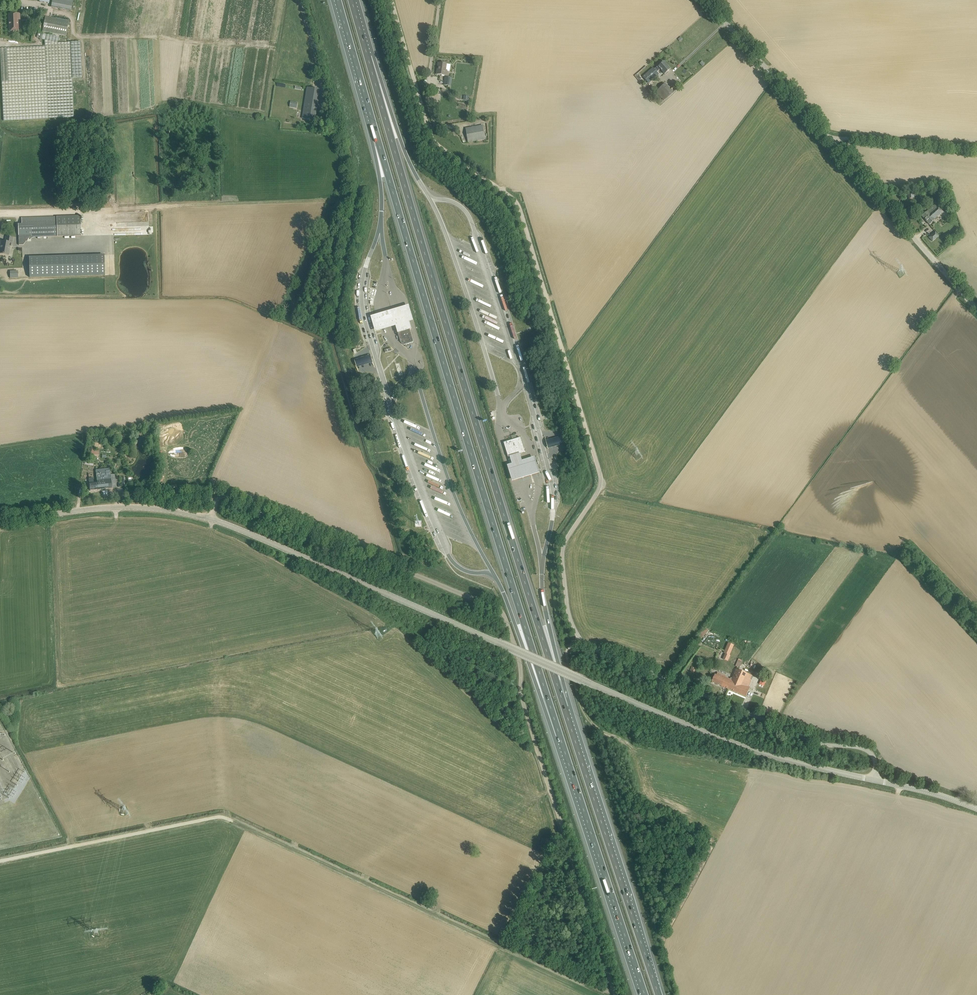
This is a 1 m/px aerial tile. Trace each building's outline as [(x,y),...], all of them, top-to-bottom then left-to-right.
[(51,7),(72,10),(73,0),(52,0),(51,7)] [(20,20),(20,14),(9,14),(9,31),(19,31),(18,20),(20,20)] [(69,21),(46,16),(43,32),(66,37),(69,21)] [(59,37),(41,33),(42,26),(37,25),(35,32),(38,33),(37,37),(40,38),(40,39),(45,40),(45,46),(0,49),(4,121),(74,117),(72,78),(82,78),(81,42),(70,42),(58,43),(59,37)] [(665,74),(670,69),(664,62),(659,67),(658,66),(654,69),(653,68),(643,77),(649,83),(659,74),(657,72),(661,69),(665,74)] [(445,64),(445,63),(444,63),(444,64),(440,63),(439,70),(438,70),(437,74),(447,76),(448,70),(450,71),(451,65),(447,64),(445,64)] [(659,93),(664,100),(673,93),(666,83),(658,89),(661,92),(659,93)] [(320,90),(315,89),(308,88),(303,118),(310,119),(315,120),(320,90)] [(466,128),(468,142),(485,139),(483,125),(466,128)] [(922,216),(929,225),(935,220),(934,219),(943,212),(936,205),(930,210),(929,209),(922,216)] [(81,216),(22,218),(22,224),(18,224),(19,238),(19,245),(23,245),(24,244),(25,242),(29,238),(81,235),(81,216)] [(936,232),(929,237),(933,241),(939,236),(936,232)] [(11,238),(6,237),(6,242),(1,241),(0,248),(0,254),(7,255),(9,246),(12,247),(13,238),(11,238)] [(29,257),(29,263),(30,277),(72,276),(100,275),(105,275),(104,255),(99,255),(29,257)] [(413,319),(408,304),(370,315),(375,330),(395,324),(398,332),(399,332),(410,328),(411,328),(409,320),(413,319)] [(404,345),(411,343),(413,342),(414,341),(413,340),(410,329),(410,328),(399,332),(400,333),(398,333),(401,342),(404,345)] [(371,355),(354,360),(357,367),(373,362),(371,355)] [(411,435),(414,436),(416,433),(421,436),(423,432),(424,433),(425,429),(413,425),(410,431),(412,432),(411,435)] [(562,435),(546,440),(548,448),(564,443),(562,435)] [(512,440),(504,443),(508,457),(510,456),(520,453),(525,452),(524,449),(520,437),(513,440),(512,440)] [(510,456),(512,463),(507,464),(512,480),(539,472),(534,456),(522,460),(520,453),(510,456)] [(115,478),(111,479),(110,469),(96,471),(97,482),(89,483),(90,490),(116,487),(115,478)] [(734,645),(729,643),(725,653),(726,653),(724,659),(728,661),(730,655),(729,655),(734,645)] [(712,682),(728,689),(732,680),(739,683),(744,672),(736,669),(732,678),(731,678),(731,679),(726,677),(726,676),(719,673),(718,676),(715,675),(714,678),(712,682)] [(732,680),(728,689),(746,697),(748,692),(750,688),(749,687),(753,676),(744,672),(739,683),(732,680)]
